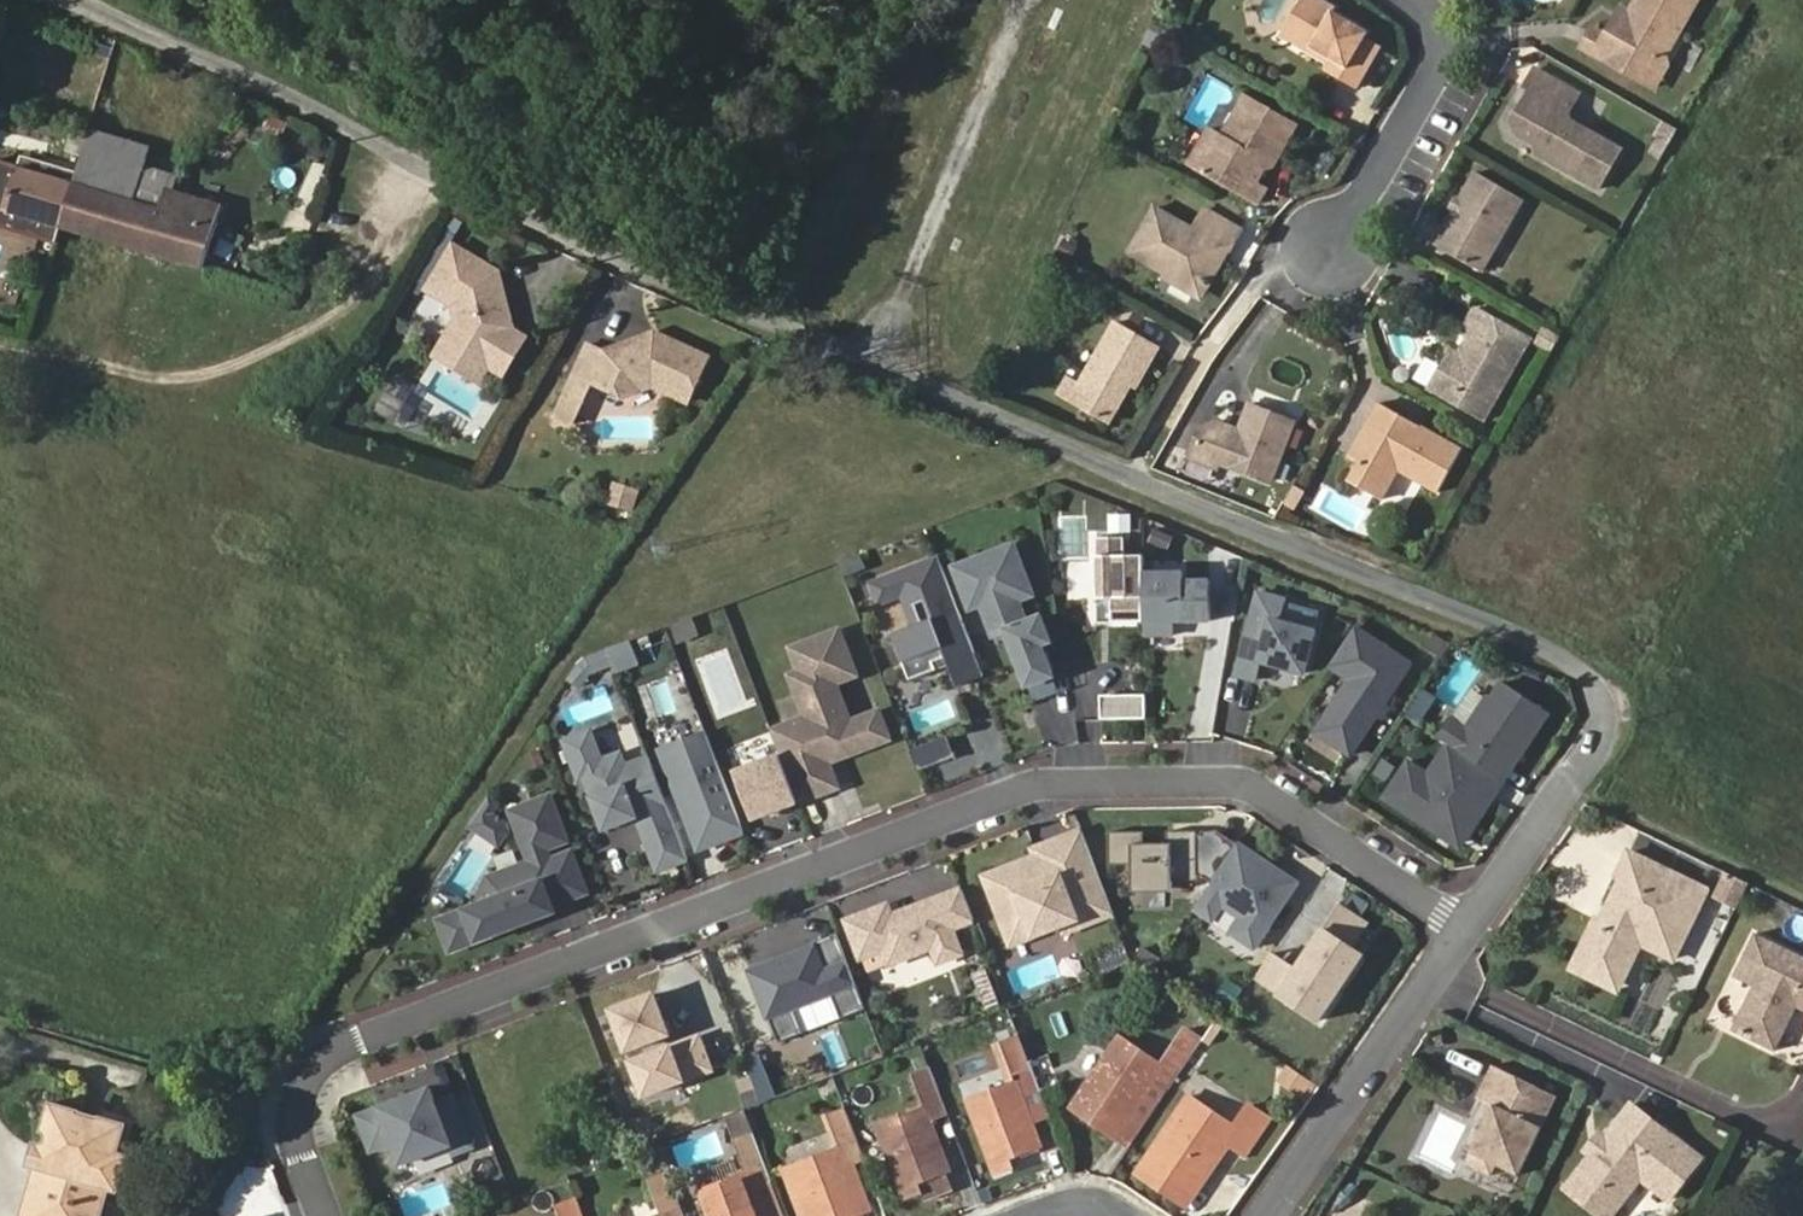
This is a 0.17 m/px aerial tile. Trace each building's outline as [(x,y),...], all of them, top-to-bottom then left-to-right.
[(1631,93),(1643,73),(1653,68),(1689,5),(1680,0),(1633,0),(1619,25),(1612,36),(1605,32),(1596,47),(1587,43),(1576,62),(1631,93)] [(1341,76),(1335,87),(1353,97),(1377,54),(1358,44),(1361,40),(1360,40),(1327,21),(1331,15),(1302,1),(1280,39),(1310,55),(1308,59),(1341,76)] [(1612,21),(1605,32),(1612,36),(1619,25),(1612,21)] [(1319,79),(1335,87),(1341,76),(1308,59),(1310,55),(1280,39),(1276,49),(1322,74),(1319,79)] [(1643,73),(1631,93),(1643,100),(1660,72),(1653,68),(1643,73)] [(1509,139),(1538,155),(1533,164),(1591,197),(1614,155),(1561,125),(1574,101),(1527,74),(1516,93),(1520,95),(1504,123),(1509,139)] [(1264,164),(1272,164),(1291,135),(1241,105),(1220,141),(1206,133),(1183,172),(1250,213),(1261,195),(1250,188),(1258,173),(1264,164)] [(149,150),(89,131),(88,137),(82,156),(77,174),(73,184),(60,227),(122,245),(144,168),(149,150)] [(82,156),(88,137),(73,132),(67,151),(82,156)] [(1672,140),(1658,132),(1649,147),(1664,156),(1672,140)] [(73,184),(77,174),(19,156),(16,168),(73,184)] [(73,184),(16,168),(0,163),(0,226),(5,210),(60,227),(73,184)] [(1265,177),(1272,164),(1264,164),(1258,173),(1265,177)] [(176,178),(144,168),(122,245),(203,270),(223,207),(172,192),(176,178)] [(1456,218),(1450,215),(1428,250),(1476,279),(1520,207),(1472,178),(1455,206),(1461,209),(1456,218)] [(1447,213),(1450,215),(1456,218),(1461,209),(1455,206),(1452,204),(1447,213)] [(56,243),(60,227),(5,210),(0,226),(56,243)] [(1122,261),(1155,279),(1191,297),(1214,256),(1222,261),(1234,240),(1196,218),(1185,239),(1147,216),(1122,261)] [(451,241),(426,285),(452,300),(456,315),(444,336),(489,362),(504,370),(525,332),(505,321),(504,316),(510,315),(497,267),(451,241)] [(1065,272),(1071,260),(1055,251),(1051,265),(1065,272)] [(1191,297),(1155,279),(1150,287),(1194,309),(1222,261),(1214,256),(1191,297)] [(1523,346),(1470,314),(1461,329),(1470,334),(1451,363),(1444,359),(1424,393),(1477,425),(1523,346)] [(1113,324),(1078,385),(1067,379),(1055,399),(1102,425),(1123,389),(1129,392),(1153,347),(1113,324)] [(590,340),(573,381),(559,413),(577,421),(591,388),(595,378),(628,393),(657,381),(693,397),(713,351),(659,328),(607,347),(590,340)] [(489,362),(444,336),(435,352),(479,378),(489,362)] [(1557,345),(1544,337),(1535,352),(1549,360),(1557,345)] [(1262,482),(1287,423),(1245,406),(1234,431),(1212,422),(1198,429),(1187,457),(1212,467),(1214,461),(1262,482)] [(1375,410),(1349,454),(1360,461),(1356,468),(1345,487),(1377,505),(1393,477),(1430,499),(1454,457),(1415,433),(1412,438),(1402,433),(1405,427),(1375,410)] [(1415,433),(1405,427),(1402,433),(1412,438),(1415,433)] [(1360,461),(1349,454),(1345,462),(1356,468),(1360,461)] [(641,492),(614,483),(607,505),(634,514),(641,492)] [(1112,627),(1144,627),(1144,573),(1144,560),(1124,560),(1124,542),(1097,543),(1097,604),(1112,604),(1112,627)] [(1020,564),(1013,545),(979,558),(987,577),(1020,564)] [(957,687),(983,677),(937,557),(869,583),(878,607),(901,598),(912,626),(892,634),(909,680),(936,670),(933,662),(946,658),(949,665),(957,687)] [(979,558),(955,568),(970,608),(982,603),(995,636),(1013,629),(1016,637),(1011,639),(1028,684),(1052,675),(1040,644),(1049,640),(1040,617),(1026,622),(1017,600),(1032,594),(1020,564),(987,577),(979,558)] [(1144,627),(1144,636),(1172,636),(1172,622),(1210,622),(1209,581),(1182,582),(1182,573),(1144,573),(1144,627)] [(1286,600),(1258,593),(1236,675),(1256,681),(1261,662),(1304,673),(1316,631),(1280,622),(1286,600)] [(1112,604),(1097,604),(1098,628),(1112,627),(1112,604)] [(1315,733),(1350,756),(1411,665),(1355,628),(1329,667),(1350,680),(1315,733)] [(780,756),(798,802),(836,788),(826,762),(822,751),(838,745),(842,756),(887,739),(877,713),(849,723),(834,683),(855,675),(838,631),(792,649),(801,673),(791,676),(807,718),(784,727),(792,746),(778,752),(780,756)] [(631,660),(625,643),(608,650),(614,665),(614,666),(631,660)] [(592,673),(614,665),(608,650),(586,658),(592,673)] [(933,662),(936,670),(949,665),(946,658),(933,662)] [(1513,765),(1547,714),(1499,682),(1489,698),(1486,696),(1464,729),(1448,719),(1436,737),(1447,744),(1462,754),(1497,777),(1508,762),(1513,765)] [(1042,743),(1075,738),(1067,689),(1034,694),(1042,743)] [(1102,715),(1145,714),(1145,692),(1102,692),(1102,715)] [(792,746),(784,727),(771,732),(778,752),(792,746)] [(636,818),(667,806),(648,756),(626,765),(621,753),(602,760),(591,730),(564,741),(579,780),(584,778),(604,830),(636,818)] [(771,732),(726,749),(735,773),(780,756),(778,752),(771,732)] [(706,734),(661,751),(698,850),(743,833),(706,734)] [(946,736),(909,750),(917,771),(955,757),(946,736)] [(1447,744),(1427,773),(1442,783),(1462,754),(1447,744)] [(822,751),(826,762),(842,756),(838,745),(822,751)] [(1427,773),(1408,760),(1383,797),(1453,843),(1462,831),(1467,834),(1492,796),(1487,793),(1497,777),(1462,754),(1442,783),(1427,773)] [(752,819),(798,802),(780,756),(735,773),(752,819)] [(843,785),(801,803),(814,834),(864,813),(842,762),(835,765),(843,785)] [(469,825),(480,832),(493,813),(500,803),(489,796),(469,825)] [(531,863),(488,879),(481,895),(484,904),(439,921),(450,951),(554,911),(551,906),(585,893),(571,854),(550,861),(545,849),(566,841),(549,797),(511,812),(531,863)] [(667,806),(636,818),(643,837),(674,825),(667,806)] [(506,821),(493,813),(480,832),(498,844),(509,829),(506,821)] [(674,825),(643,837),(657,872),(688,860),(674,825)] [(1113,914),(1081,831),(1034,849),(1036,857),(1020,863),(1022,869),(1010,873),(1008,868),(984,877),(1006,934),(1029,925),(1033,936),(1062,925),(1079,919),(1082,926),(1113,914)] [(1453,843),(1458,847),(1467,834),(1462,831),(1453,843)] [(1142,832),(1108,833),(1108,863),(1132,863),(1132,886),(1172,886),(1172,880),(1197,879),(1196,832),(1166,832),(1166,844),(1142,844),(1142,832)] [(1297,883),(1238,844),(1194,910),(1212,921),(1222,905),(1241,918),(1230,933),(1254,949),(1269,926),(1263,922),(1279,897),(1285,901),(1297,883)] [(1703,893),(1625,855),(1614,877),(1619,879),(1604,910),(1597,925),(1592,923),(1573,960),(1618,983),(1637,945),(1669,961),(1703,893)] [(1020,863),(1008,868),(1010,873),(1022,869),(1020,863)] [(1745,886),(1726,876),(1723,883),(1726,884),(1721,893),(1732,898),(1729,905),(1734,907),(1745,886)] [(939,963),(962,954),(952,929),(974,920),(962,889),(892,917),(888,906),(847,922),(862,959),(884,950),(890,965),(933,948),(939,963)] [(1079,919),(1062,925),(1065,932),(1082,926),(1079,919)] [(1029,925),(1006,934),(1010,945),(1033,936),(1029,925)] [(1364,952),(1324,926),(1279,995),(1319,1021),(1364,952)] [(839,933),(746,971),(777,1047),(870,1009),(839,933)] [(1758,937),(1737,979),(1754,988),(1733,1031),(1778,1052),(1797,1008),(1802,1011),(1802,960),(1758,937)] [(1618,983),(1573,960),(1568,972),(1613,994),(1618,983)] [(982,1006),(996,1003),(988,968),(974,971),(982,1006)] [(653,992),(609,1008),(644,1097),(715,1070),(701,1034),(674,1045),(653,992)] [(1167,1092),(1216,1020),(1205,1012),(1192,1030),(1183,1025),(1159,1060),(1118,1032),(1068,1107),(1085,1119),(1091,1111),(1121,1131),(1154,1083),(1167,1092)] [(1028,1061),(1018,1034),(997,1043),(1010,1075),(1030,1067),(1028,1061)] [(1516,1176),(1555,1097),(1491,1067),(1477,1097),(1492,1105),(1465,1161),(1490,1173),(1494,1165),(1516,1176)] [(947,1116),(928,1068),(911,1074),(923,1106),(873,1124),(903,1201),(924,1193),(921,1184),(952,1171),(933,1122),(947,1116)] [(1306,1103),(1317,1088),(1288,1069),(1278,1083),(1306,1103)] [(1043,1148),(1017,1079),(965,1100),(995,1177),(1015,1169),(1012,1159),(1043,1148)] [(430,1088),(357,1116),(370,1152),(393,1143),(401,1164),(450,1146),(454,1154),(473,1147),(453,1095),(435,1102),(430,1088)] [(1164,1173),(1194,1193),(1226,1144),(1243,1156),(1270,1116),(1248,1101),(1234,1122),(1192,1094),(1142,1170),(1159,1181),(1164,1173)] [(31,1162),(49,1168),(36,1211),(40,1215),(101,1215),(110,1186),(117,1188),(128,1151),(119,1149),(129,1117),(102,1109),(100,1113),(47,1098),(36,1136),(31,1135),(24,1160),(31,1162)] [(1590,1156),(1566,1187),(1602,1215),(1606,1215),(1640,1177),(1666,1197),(1697,1159),(1629,1104),(1604,1137),(1590,1156)] [(845,1108),(828,1115),(839,1146),(788,1165),(807,1215),(860,1215),(866,1214),(848,1163),(863,1157),(845,1108)] [(1115,1140),(1121,1131),(1091,1111),(1085,1119),(1115,1140)] [(1582,1149),(1590,1156),(1604,1137),(1596,1131),(1582,1149)] [(753,1133),(734,1141),(745,1171),(696,1190),(706,1215),(767,1215),(756,1187),(771,1180),(753,1133)] [(619,1161),(624,1170),(633,1166),(629,1158),(619,1161)] [(31,1162),(15,1215),(40,1215),(36,1211),(49,1168),(31,1162)] [(666,1172),(647,1179),(660,1213),(651,1215),(683,1215),(666,1172)] [(1188,1201),(1194,1193),(1164,1173),(1159,1181),(1188,1201)] [(771,1180),(756,1187),(767,1215),(785,1215),(771,1180)] [(576,1196),(555,1203),(560,1215),(583,1215),(576,1196)]
